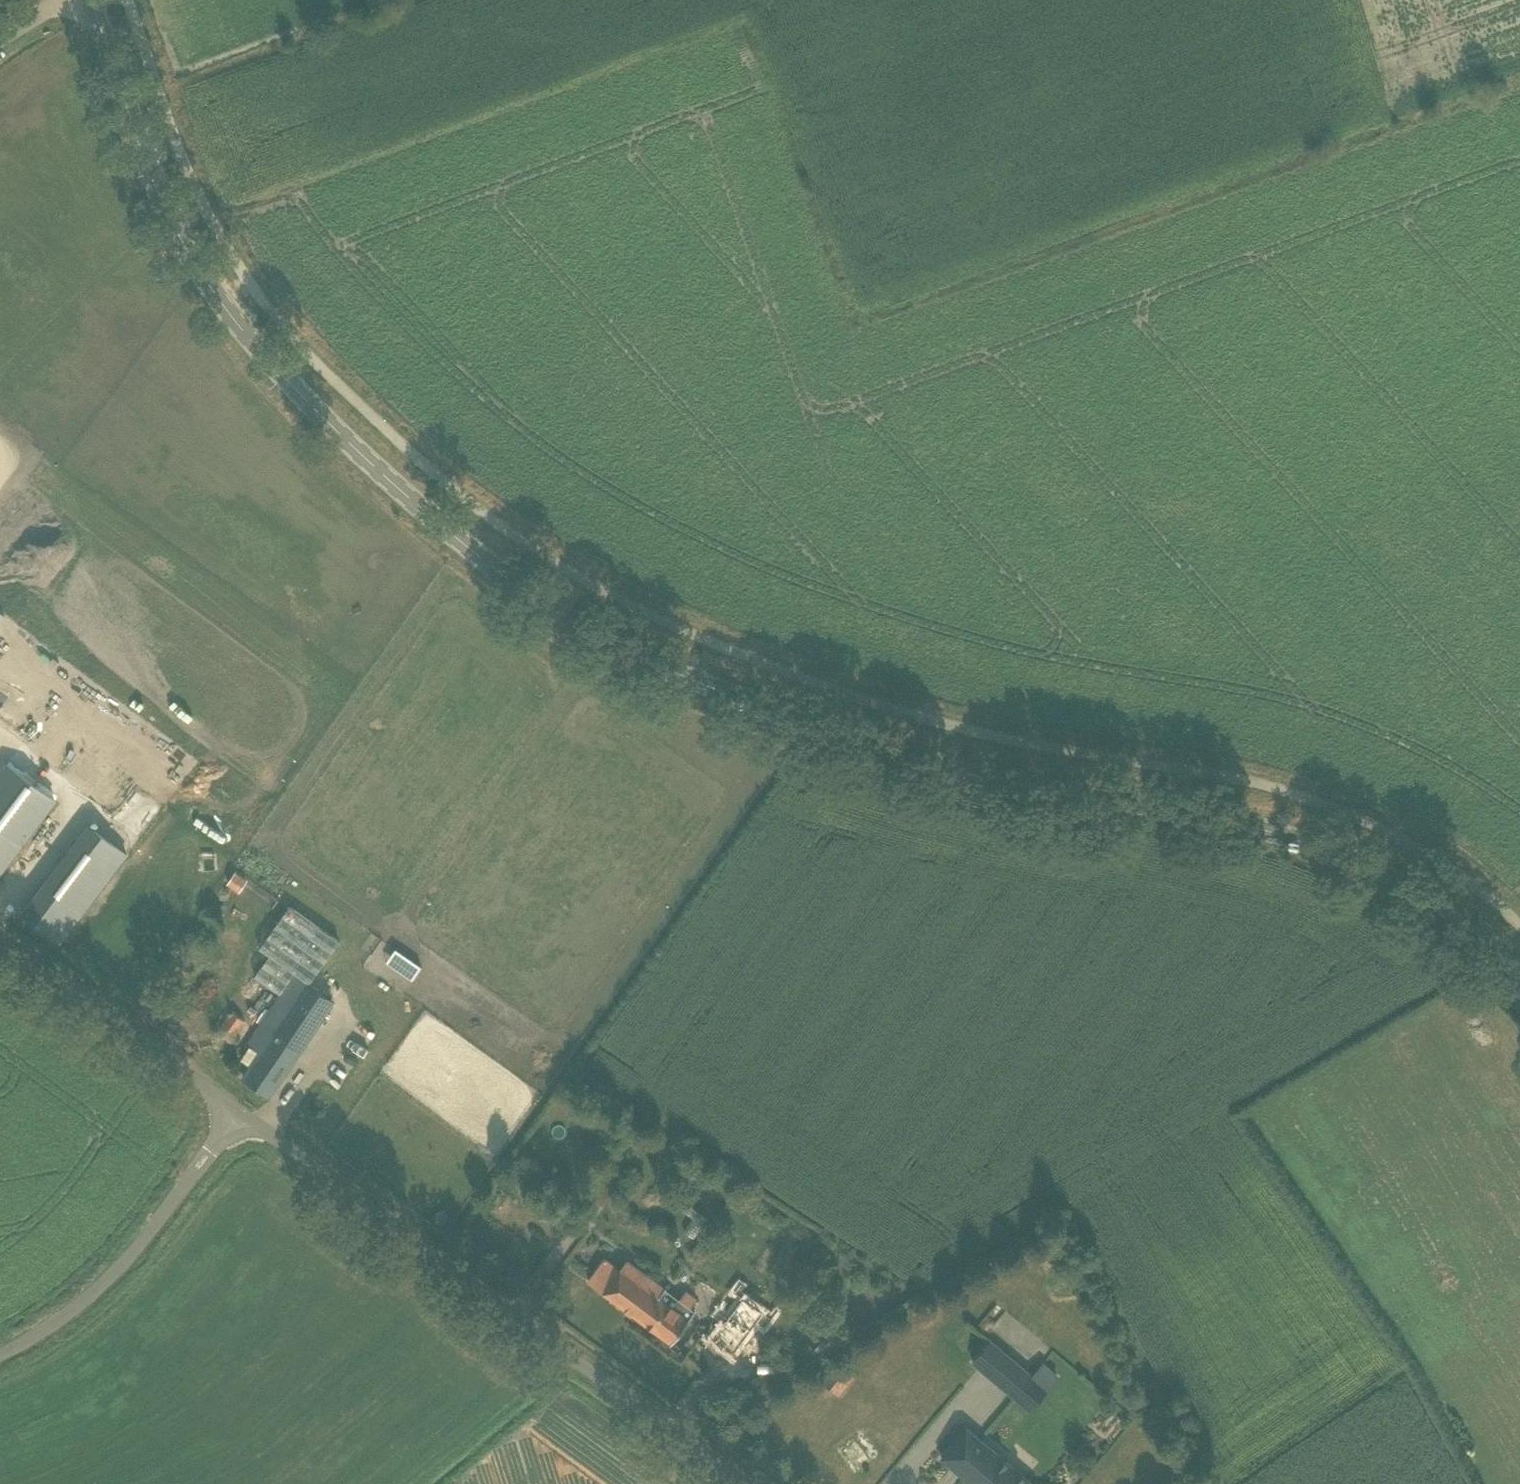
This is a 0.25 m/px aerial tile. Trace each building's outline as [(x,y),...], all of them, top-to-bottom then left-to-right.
[(20,739),(45,708),(0,673),(0,723),(20,739)] [(116,815),(140,780),(60,728),(36,763),(116,815)] [(55,802),(8,765),(0,775),(0,874),(55,802)] [(126,855),(87,826),(21,914),(59,943),(126,855)] [(235,871),(227,884),(239,892),(248,879),(235,871)] [(250,1045),(241,1059),(247,1063),(251,1066),(243,1077),(270,1096),(334,1001),(310,984),(319,971),(338,942),(289,907),(259,949),(269,956),(255,976),(263,982),(279,993),(245,1042),(250,1045)] [(231,1011),(221,1024),(226,1028),(235,1034),(245,1021),(236,1014),(231,1011)] [(605,1258),(589,1281),(672,1343),(684,1327),(696,1313),(627,1261),(621,1269),(605,1258)] [(720,1311),(719,1312),(707,1328),(715,1334),(712,1338),(733,1354),(757,1321),(765,1327),(778,1310),(741,1282),(735,1291),(743,1297),(728,1317),(720,1311)] [(990,1339),(972,1361),(1014,1397),(1033,1375),(990,1339)] [(831,1447),(854,1475),(880,1454),(857,1426),(831,1447)] [(972,1483),(1034,1483),(967,1427),(941,1458),(972,1483)]
